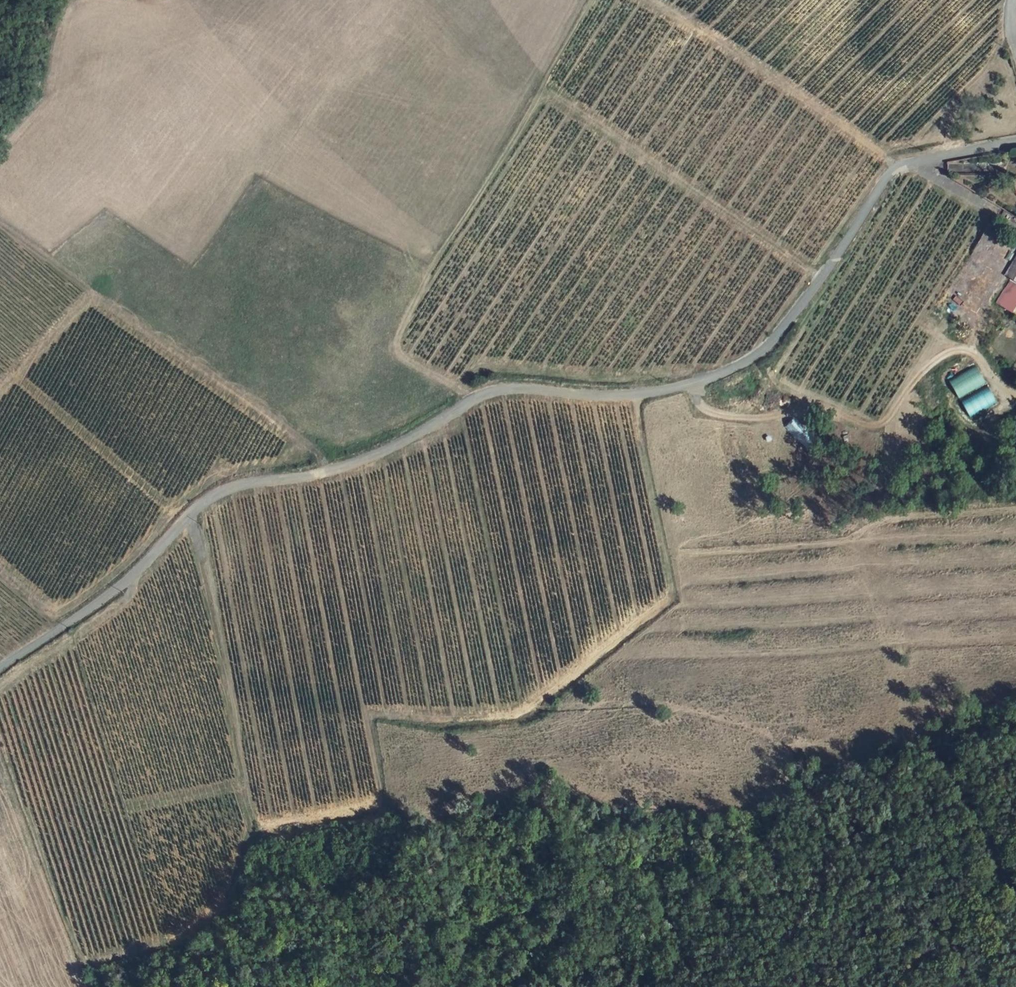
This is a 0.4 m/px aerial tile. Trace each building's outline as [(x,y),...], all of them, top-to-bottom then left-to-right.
[(1005,275),(1011,279),(1015,282),(1015,257),(1005,275)] [(1015,305),(1015,282),(1011,279),(997,303),(1012,312),(1015,305)] [(959,399),(986,383),(975,365),(949,381),(959,399)] [(987,386),(961,401),(970,417),(996,402),(987,386)]
